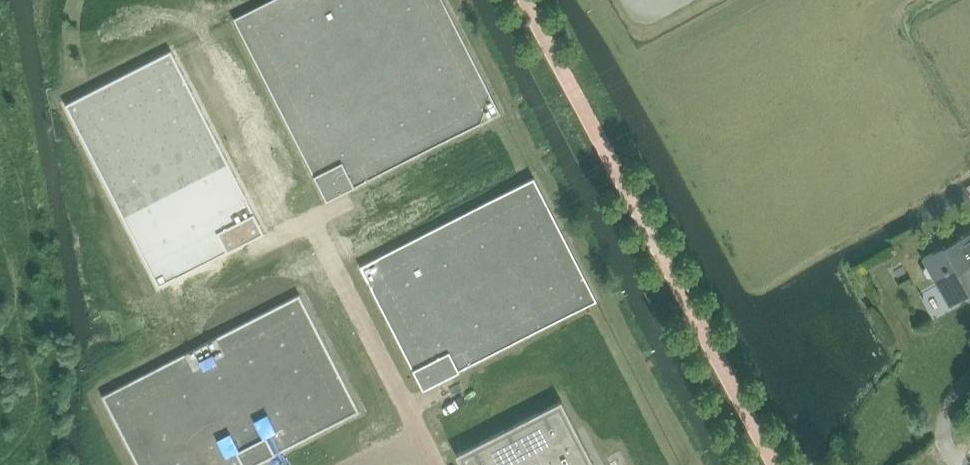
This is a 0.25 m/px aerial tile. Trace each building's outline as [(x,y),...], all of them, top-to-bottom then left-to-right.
[(501,113),(501,112),(444,0),(271,0),(234,19),(327,201),(347,191),(501,113)] [(159,287),(244,244),(265,233),(172,50),(66,104),(159,287)] [(424,390),(447,378),(460,372),(460,371),(597,300),(564,236),(535,178),(534,178),(362,266),(361,266),(424,390)] [(944,293),(951,306),(959,301),(969,295),(969,232),(924,258),(928,265),(924,267),(923,270),(927,277),(931,278),(934,276),(944,293)] [(267,459),(360,411),(300,294),(103,396),(138,464),(255,464),(267,459)] [(564,401),(459,454),(464,464),(597,464),(564,401)]
